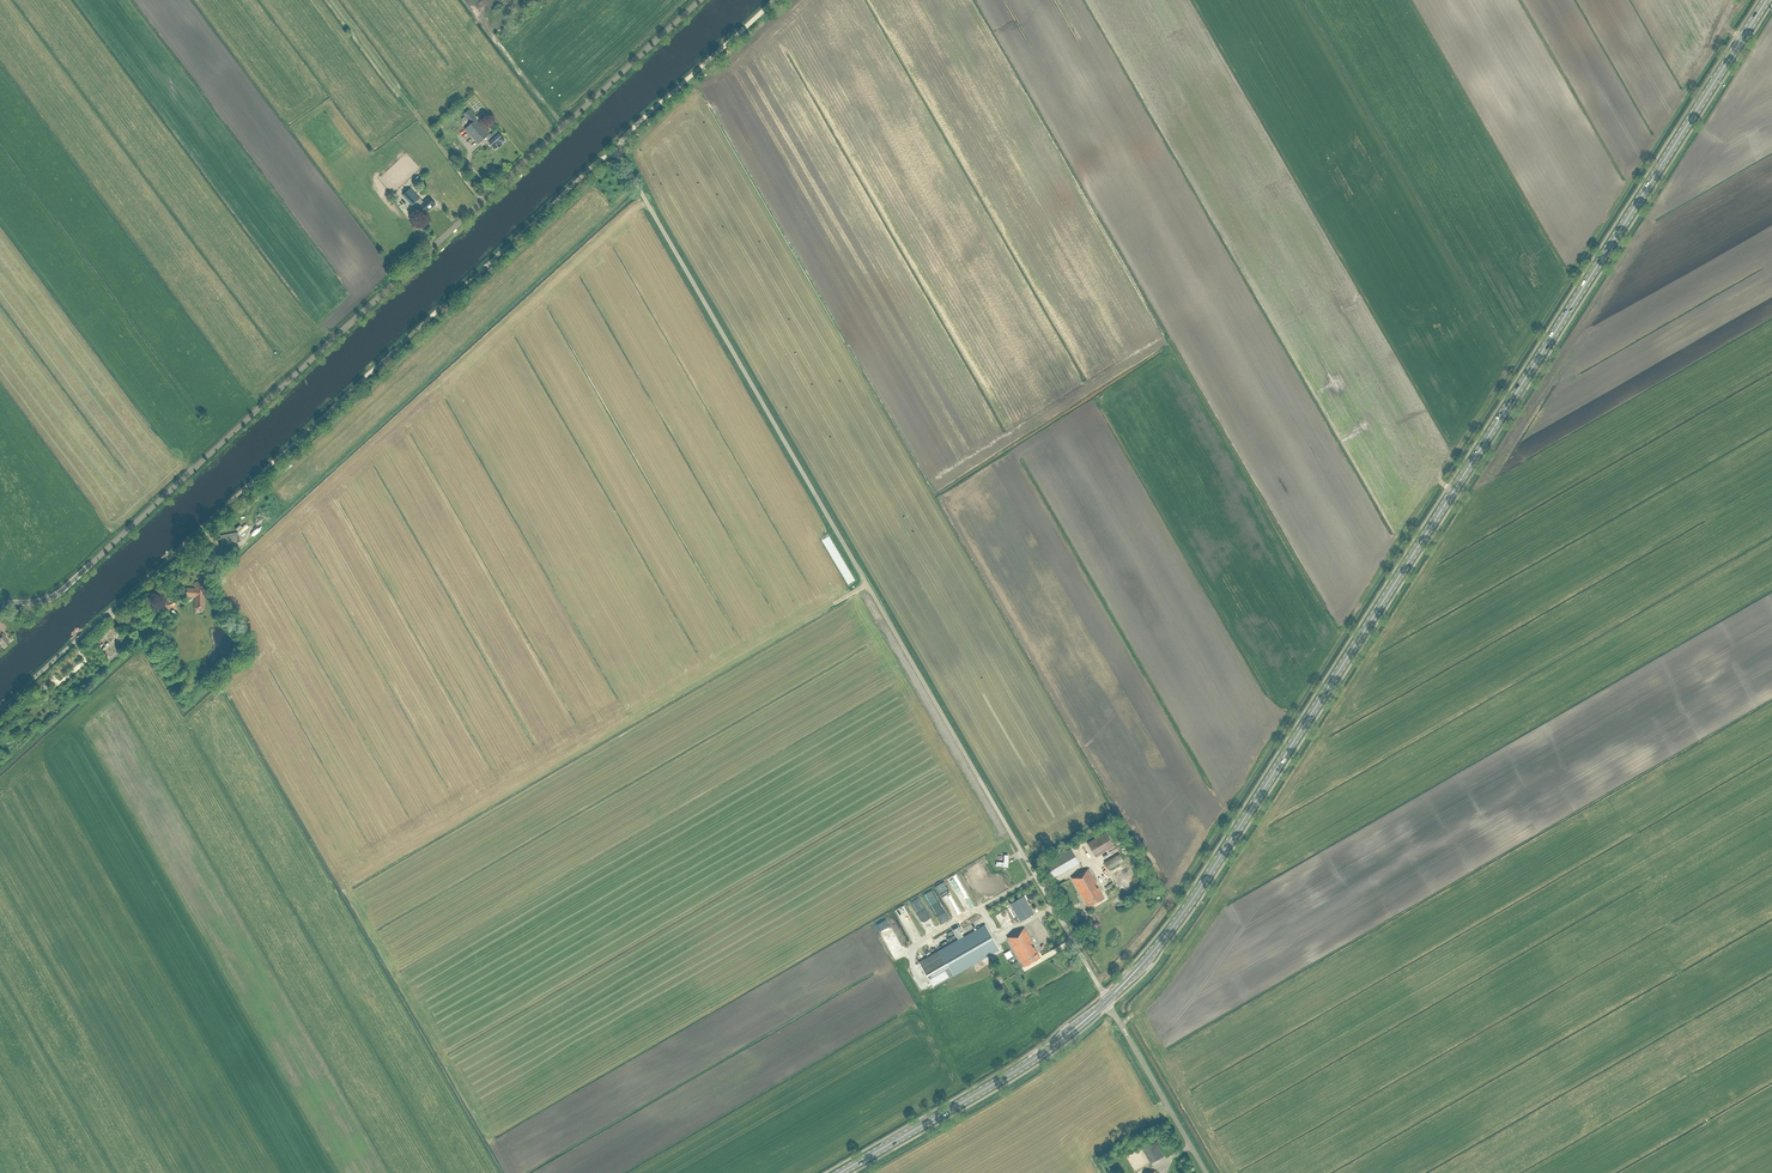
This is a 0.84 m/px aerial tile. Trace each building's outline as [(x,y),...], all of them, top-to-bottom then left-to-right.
[(463,114),(465,116),(462,119),(468,126),(465,129),(478,144),(486,137),(490,141),(489,142),(495,149),(505,140),(496,130),(491,135),(468,109),(463,114)] [(436,204),(429,197),(424,202),(411,188),(403,195),(412,205),(417,200),(421,205),(420,206),(426,213),(436,204)] [(204,608),(204,590),(209,591),(209,583),(205,583),(195,583),(195,589),(186,588),(186,596),(196,597),(195,608),(204,608)] [(160,605),(165,603),(162,594),(153,596),(156,604),(160,603),(160,605)] [(5,647),(9,643),(4,637),(5,636),(2,633),(0,635),(0,642),(5,647)] [(28,699),(31,704),(39,695),(36,692),(28,699)] [(1088,843),(1096,857),(1114,846),(1106,832),(1088,843)] [(1071,848),(1044,863),(1053,878),(1079,864),(1071,848)] [(1117,854),(1104,864),(1107,868),(1120,858),(1117,854)] [(1088,868),(1071,878),(1088,907),(1104,898),(1098,887),(1097,888),(1094,883),(1096,882),(1088,868)] [(958,872),(962,878),(967,874),(963,869),(958,872)] [(969,875),(963,878),(966,886),(973,883),(969,875)] [(941,882),(934,886),(942,900),(950,896),(941,882)] [(930,913),(939,910),(932,890),(924,893),(930,913)] [(1024,896),(1010,903),(1020,921),(1034,913),(1024,896)] [(923,909),(922,909),(917,898),(907,902),(912,912),(915,911),(917,916),(925,913),(923,909)] [(904,905),(893,910),(900,926),(911,922),(904,905)] [(919,962),(933,987),(999,949),(985,924),(919,962)] [(1024,927),(1007,937),(1024,966),(1040,957),(1034,946),(1033,947),(1030,943),(1032,941),(1024,927)] [(1164,1155),(1157,1141),(1143,1149),(1150,1163),(1164,1155)]
